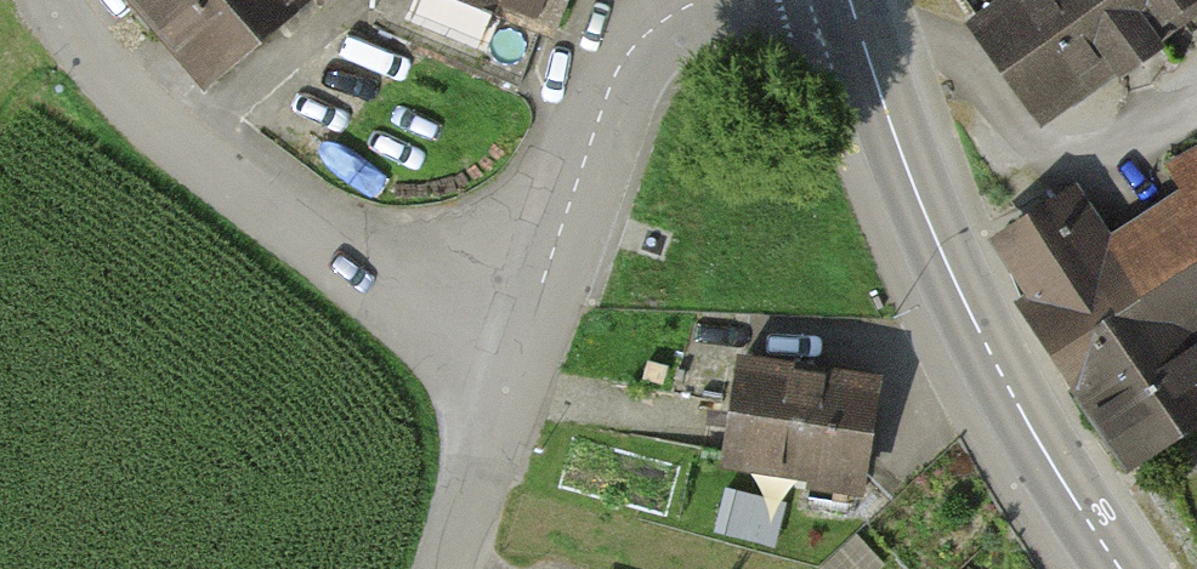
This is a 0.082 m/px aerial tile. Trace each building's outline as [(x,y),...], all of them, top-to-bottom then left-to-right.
[(215,104),(322,18),(308,0),(132,0),(215,104)] [(560,45),(577,0),(441,0),(560,45)] [(967,30),(1040,135),(1196,27),(1196,0),(1010,0),(967,30)] [(1174,184),(1189,207),(1115,254),(1084,204),(1004,254),(1138,468),(1196,431),(1196,170),(1174,184)] [(743,375),(727,480),(871,502),(888,397),(743,375)]
